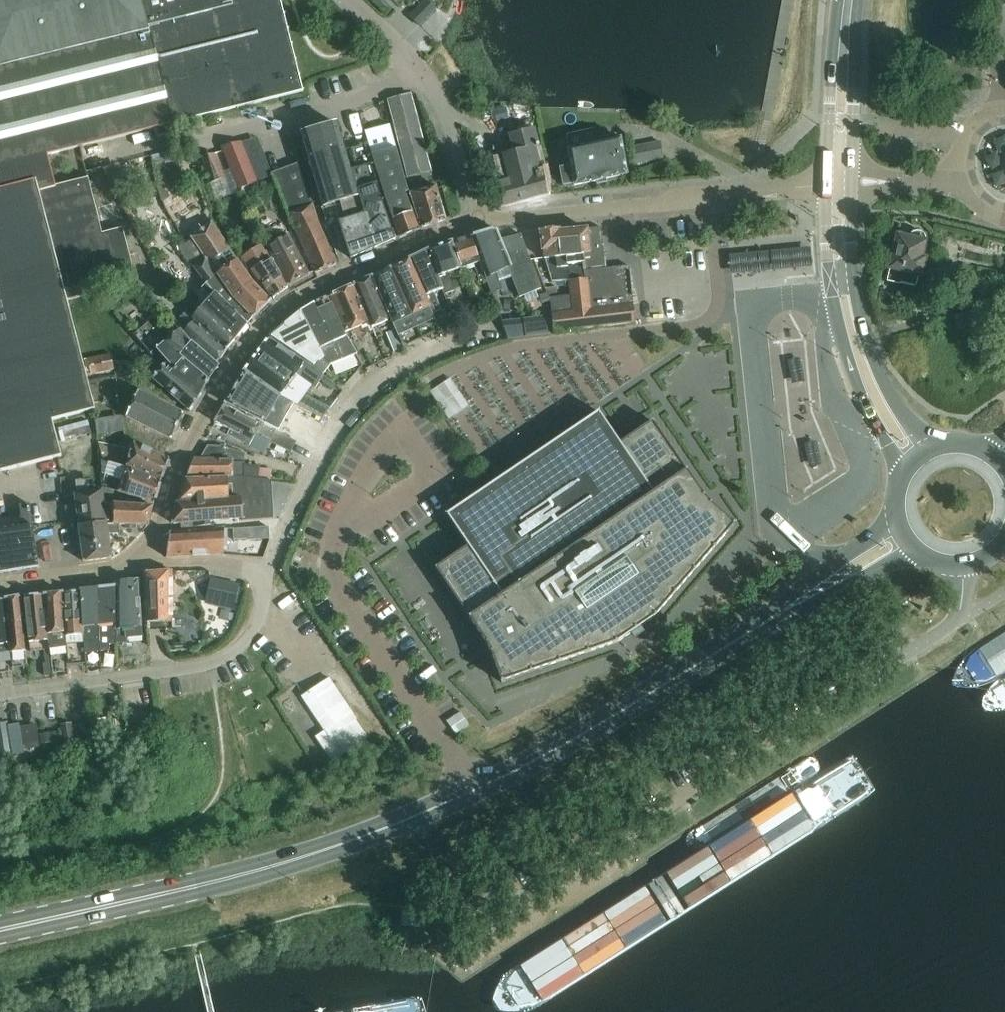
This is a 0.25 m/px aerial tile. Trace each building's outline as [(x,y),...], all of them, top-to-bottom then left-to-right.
[(95,210),(87,177),(55,185),(47,154),(74,148),(155,127),(157,137),(176,132),(173,124),(302,91),(279,0),(0,0),(0,471),(60,455),(52,419),(95,409),(66,298),(136,283),(123,228),(119,229),(101,232),(100,232),(95,210)] [(431,171),(411,94),(388,99),(408,177),(431,171)] [(336,123),(301,133),(323,206),(340,201),(345,218),(362,213),(336,123)] [(541,170),(540,170),(535,149),(539,148),(535,130),(509,136),(513,154),(492,159),(504,205),(547,194),(541,170)] [(375,152),(392,145),(387,131),(370,138),(375,152)] [(253,138),(220,146),(222,150),(236,181),(239,188),(271,174),(256,137),(253,138)] [(575,186),(595,181),(596,186),(607,184),(606,179),(628,174),(620,139),(598,144),(569,150),(567,150),(571,170),(560,172),(563,186),(574,184),(575,186)] [(632,148),(636,164),(663,158),(660,142),(632,148)] [(407,188),(395,147),(373,154),(386,200),(401,236),(419,228),(404,192),(407,188)] [(201,156),(202,161),(214,200),(225,197),(221,183),(226,181),(214,152),(208,154),(201,156)] [(272,173),(288,213),(295,230),(297,230),(315,272),(335,264),(317,222),(313,203),(312,203),(298,163),(272,173)] [(364,213),(362,213),(345,218),(338,220),(351,258),(395,239),(379,194),(371,165),(351,170),(364,213)] [(423,227),(445,220),(435,186),(411,192),(423,227)] [(101,232),(119,229),(113,204),(96,208),(101,232)] [(233,295),(253,316),(270,300),(251,281),(211,223),(192,236),(206,257),(221,278),(233,295)] [(606,269),(604,251),(606,251),(603,223),(586,225),(586,229),(558,232),(558,230),(539,232),(541,252),(543,252),(543,257),(550,282),(570,280),(572,296),(558,297),(550,298),(552,323),(524,326),(525,335),(553,332),(635,324),(629,267),(606,269)] [(278,240),(272,227),(262,233),(289,283),(310,273),(289,234),(278,240)] [(473,236),(488,278),(492,293),(502,288),(495,272),(508,267),(519,296),(541,288),(530,260),(519,234),(500,240),(495,229),(480,233),(473,236)] [(925,259),(922,258),(926,241),(926,240),(926,239),(926,238),(926,237),(925,236),(924,235),(922,233),(921,232),(919,231),(917,231),(916,231),(915,231),(913,231),(912,232),(911,233),(910,233),(909,235),(909,236),(908,237),(908,238),(898,236),(889,269),(890,270),(887,282),(900,285),(900,283),(915,287),(918,276),(921,277),(925,259)] [(480,281),(488,278),(473,236),(452,242),(462,268),(474,264),(480,281)] [(462,268),(452,242),(429,250),(445,293),(455,290),(449,272),(462,268)] [(275,265),(265,246),(246,259),(254,274),(274,298),(287,286),(275,265)] [(428,251),(410,259),(434,314),(441,311),(433,292),(442,288),(428,251)] [(210,287),(221,278),(206,257),(194,266),(207,283),(210,287)] [(416,323),(434,314),(409,259),(390,268),(416,323)] [(390,268),(371,276),(397,331),(416,323),(390,268)] [(387,319),(370,277),(354,284),(371,325),(387,319)] [(253,316),(233,295),(221,278),(210,287),(215,292),(247,324),(253,316)] [(195,319),(226,348),(247,324),(215,292),(210,287),(207,283),(194,294),(203,305),(192,317),(195,319)] [(330,296),(353,342),(362,337),(361,334),(368,331),(367,329),(371,327),(368,321),(354,284),(330,295),(330,296)] [(336,340),(348,358),(358,354),(351,342),(353,342),(330,296),(313,303),(323,325),(325,324),(330,334),(333,341),(336,340)] [(313,303),(301,311),(319,348),(324,356),(330,363),(331,366),(344,360),(343,360),(348,358),(336,340),(333,341),(330,334),(325,324),(323,325),(313,303)] [(319,348),(301,311),(268,337),(322,374),(330,363),(324,356),(319,348)] [(467,316),(470,324),(479,321),(476,312),(467,316)] [(977,313),(955,319),(959,331),(980,325),(977,313)] [(192,343),(178,328),(176,326),(170,319),(162,326),(160,324),(154,316),(134,334),(152,353),(156,349),(165,361),(164,362),(197,392),(217,365),(192,343)] [(226,348),(195,319),(184,329),(197,344),(217,360),(226,348)] [(396,329),(386,333),(394,351),(403,347),(396,329)] [(244,370),(279,395),(298,406),(303,399),(302,398),(313,383),(315,385),(322,374),(268,337),(244,370)] [(113,370),(109,354),(88,358),(91,374),(113,370)] [(164,362),(158,370),(152,377),(190,410),(201,395),(197,392),(164,362)] [(264,422),(279,395),(244,370),(225,402),(264,422)] [(183,412),(138,391),(126,416),(171,438),(183,412)] [(309,411),(318,416),(322,419),(330,408),(305,394),(302,398),(303,399),(298,406),(309,411)] [(224,405),(214,421),(229,429),(227,434),(248,445),(251,439),(256,431),(270,438),(274,430),(224,405)] [(653,422),(620,444),(599,412),(447,515),(468,547),(435,569),(479,634),(487,645),(492,657),(501,683),(616,644),(655,617),(734,526),(718,511),(710,505),(706,499),(701,493),(653,422)] [(296,441),(274,430),(270,438),(268,441),(291,452),(296,441)] [(126,466),(160,482),(170,458),(134,443),(126,466)] [(186,478),(228,476),(232,476),(232,465),(241,466),(241,463),(245,463),(245,452),(228,447),(224,447),(206,446),(199,458),(196,458),(194,458),(186,478)] [(160,482),(126,466),(100,459),(101,473),(122,479),(118,491),(153,502),(160,482)] [(181,531),(211,529),(210,521),(243,519),(243,521),(274,519),(271,481),(249,478),(232,476),(228,476),(186,478),(177,502),(172,524),(181,523),(181,531)] [(78,514),(77,514),(78,518),(80,532),(106,528),(106,525),(108,525),(103,498),(102,490),(75,493),(77,504),(78,514)] [(108,525),(147,524),(152,504),(109,504),(110,498),(103,498),(108,525)] [(68,519),(78,518),(77,514),(78,514),(77,504),(66,506),(68,519)] [(1,573),(38,567),(29,505),(21,506),(25,527),(0,531),(0,566),(1,573)] [(108,525),(109,533),(119,533),(119,524),(108,525)] [(109,533),(108,525),(106,525),(106,528),(80,532),(84,560),(111,557),(109,533)] [(232,540),(232,528),(211,529),(181,531),(168,532),(165,557),(223,554),(224,546),(224,540),(232,540)] [(246,540),(245,528),(233,528),(234,540),(246,540)] [(145,623),(171,622),(171,571),(143,573),(145,623)] [(233,610),(239,584),(213,578),(205,603),(233,610)] [(116,587),(116,644),(127,644),(127,639),(143,638),(142,629),(140,581),(115,583),(116,587)] [(96,588),(98,624),(99,649),(108,649),(108,645),(116,644),(116,587),(96,588)] [(99,649),(98,624),(96,588),(80,589),(82,630),(83,642),(84,651),(99,649)] [(64,631),(65,644),(67,644),(83,642),(82,630),(80,589),(63,591),(64,631)] [(47,638),(48,649),(59,648),(66,647),(65,644),(64,631),(63,591),(42,594),(47,638)] [(47,638),(42,594),(29,595),(24,595),(29,640),(47,638)] [(4,598),(8,643),(9,651),(25,649),(22,620),(21,620),(19,596),(4,598)] [(10,660),(9,651),(8,643),(4,598),(0,599),(0,662),(10,660)] [(50,663),(45,663),(42,664),(43,676),(51,675),(50,663)] [(330,678),(303,696),(325,729),(314,736),(332,762),(369,737),(330,678)] [(469,717),(483,709),(478,700),(464,708),(469,717)] [(19,722),(8,724),(13,752),(23,750),(23,748),(21,740),(19,722)] [(74,724),(61,725),(63,739),(76,738),(74,724)] [(60,730),(48,732),(50,742),(62,740),(60,730)] [(21,740),(23,748),(39,745),(38,738),(21,740)] [(0,740),(0,752),(10,750),(9,739),(0,740)]
